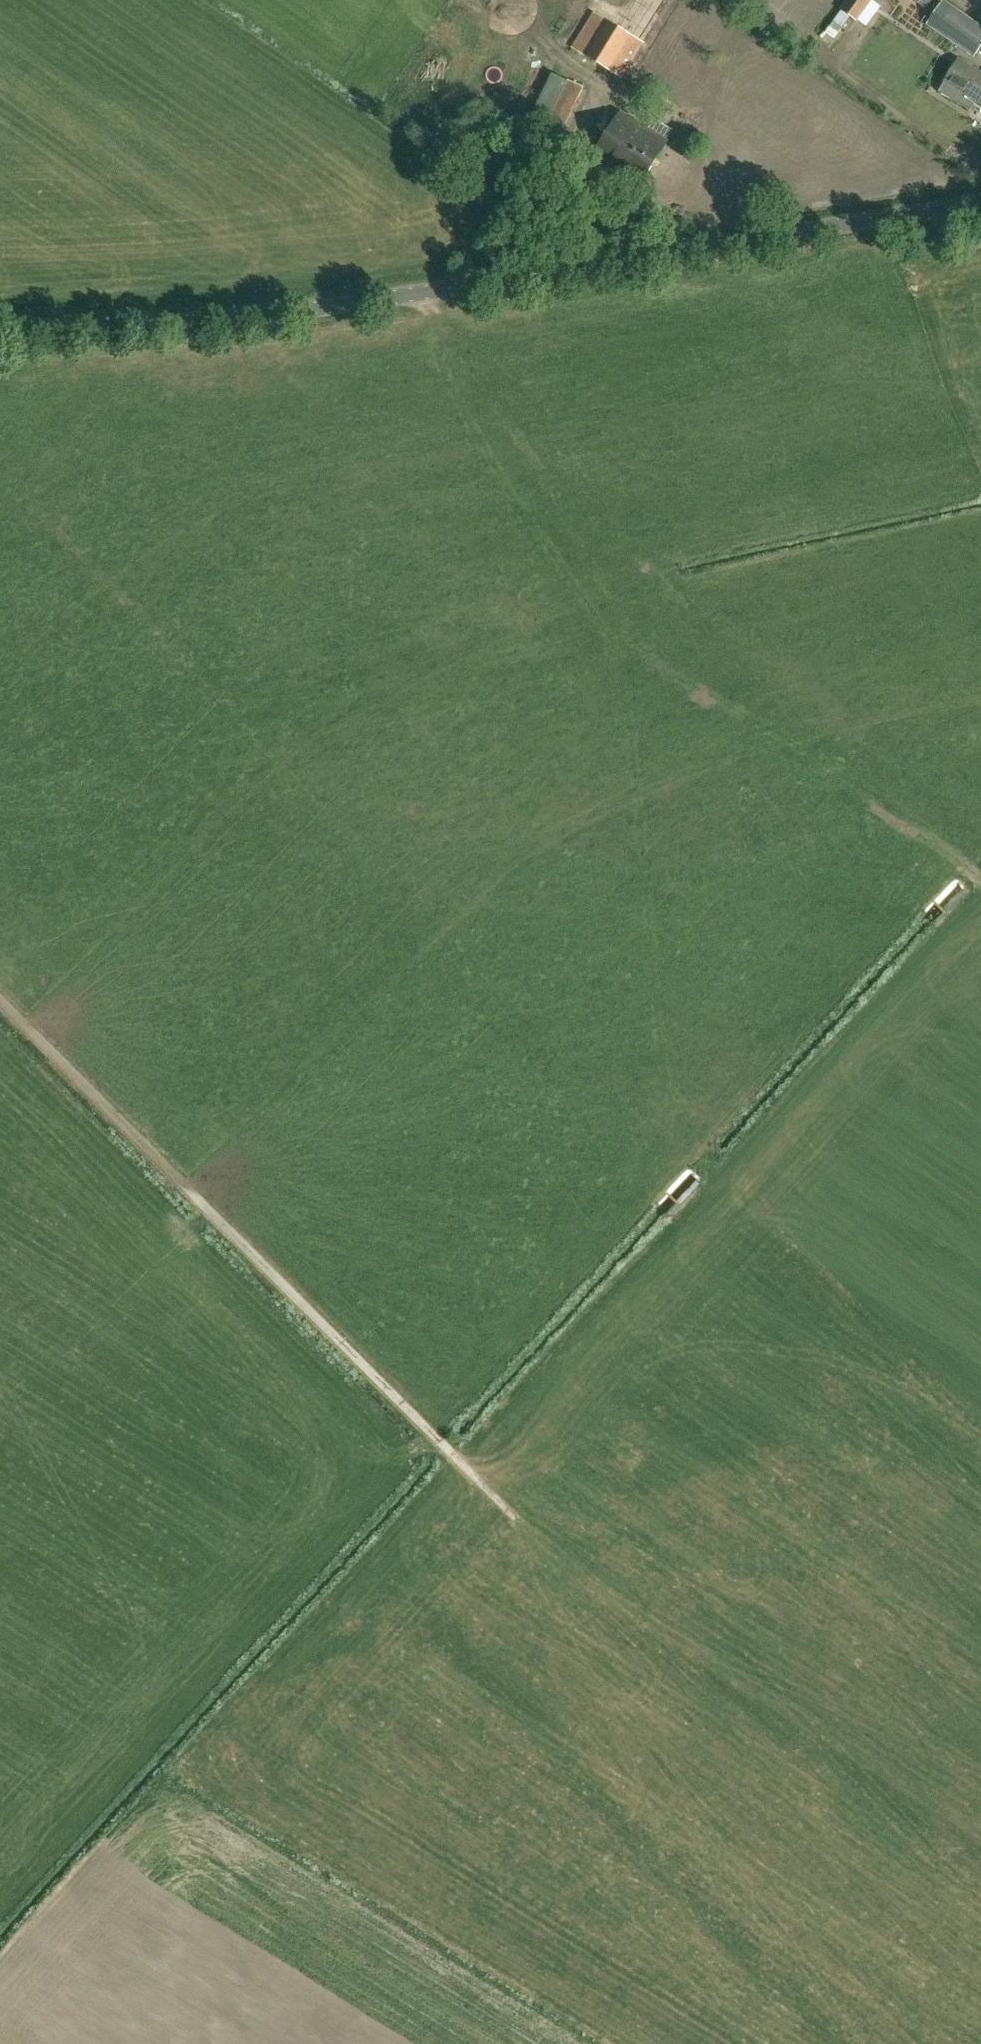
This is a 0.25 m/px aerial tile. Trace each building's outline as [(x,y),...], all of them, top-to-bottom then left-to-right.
[(658,17),(664,7),(661,5),(664,0),(631,0),(658,17)] [(873,0),(848,0),(842,9),(858,21),(873,0)] [(974,57),(980,48),(980,26),(944,0),(943,0),(927,24),(974,57)] [(596,14),(575,47),(622,76),(643,43),(596,14)] [(833,21),(825,32),(834,38),(842,27),(833,21)] [(959,59),(944,83),(980,105),(980,73),(959,59)] [(563,129),(584,87),(552,72),(532,115),(548,123),(563,129)] [(667,141),(621,113),(595,156),(642,184),(667,141)] [(535,127),(528,143),(549,152),(555,137),(535,127)]
